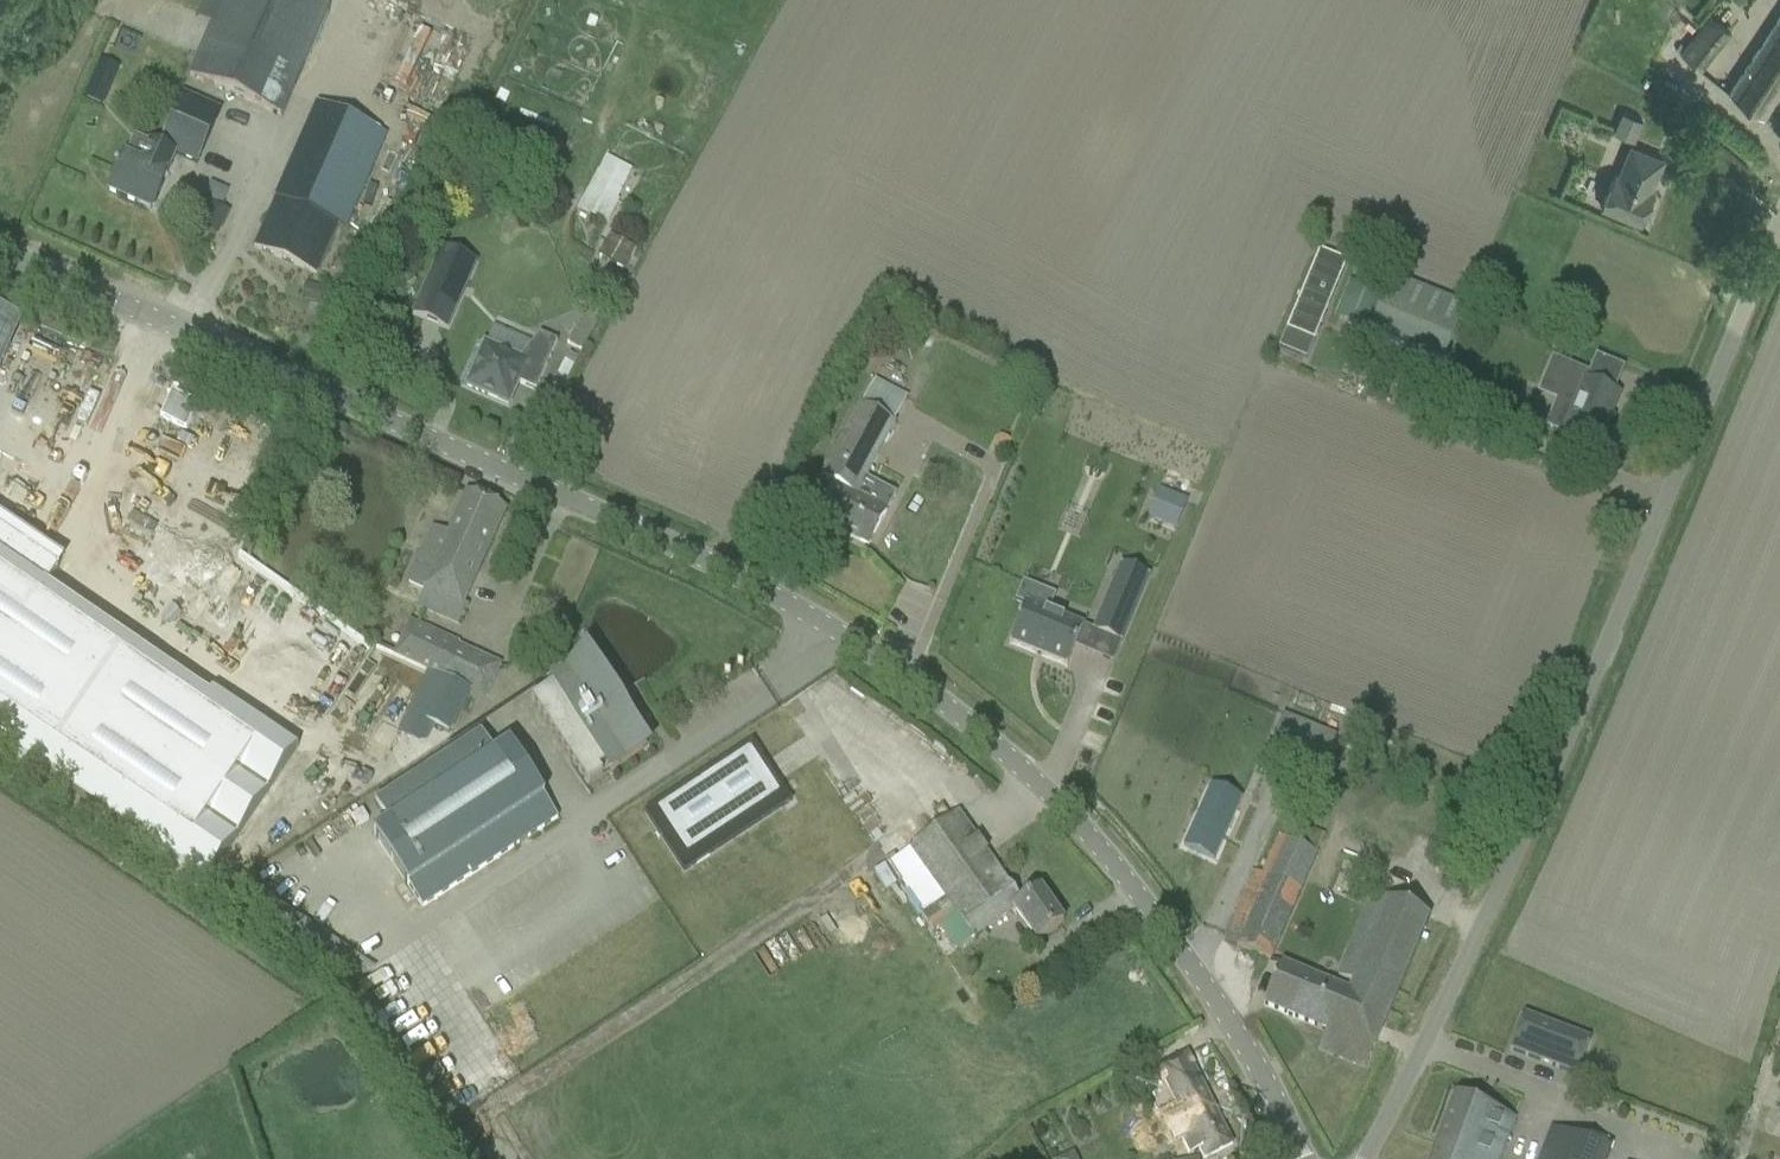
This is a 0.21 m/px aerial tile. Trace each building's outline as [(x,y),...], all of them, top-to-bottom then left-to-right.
[(188,76),(281,117),(332,0),(221,0),(188,76)] [(1681,51),(1703,69),(1733,31),(1711,13),(1681,51)] [(1764,114),(1779,90),(1779,16),(1730,92),(1764,114)] [(98,60),(92,74),(110,82),(116,68),(98,60)] [(521,86),(513,101),(510,100),(505,110),(564,139),(577,113),(521,86)] [(109,193),(133,203),(135,200),(153,207),(175,155),(196,164),(206,142),(219,113),(183,97),(172,120),(160,148),(151,169),(125,157),(117,175),(109,193)] [(253,248),(316,276),(379,132),(317,105),(253,248)] [(1615,132),(1636,140),(1644,119),(1623,111),(1615,132)] [(1652,188),(1664,157),(1632,144),(1620,175),(1615,173),(1602,205),(1643,222),(1656,190),(1652,188)] [(608,225),(630,167),(600,156),(578,213),(608,225)] [(597,258),(624,274),(636,252),(609,237),(597,258)] [(440,248),(411,314),(445,329),(474,263),(440,248)] [(1319,254),(1287,331),(1312,342),(1345,265),(1319,254)] [(1368,335),(1441,365),(1463,307),(1392,278),(1368,335)] [(1335,319),(1363,330),(1379,293),(1350,281),(1335,319)] [(305,286),(302,301),(319,305),(323,290),(305,286)] [(0,312),(0,369),(22,322),(0,312)] [(567,345),(581,353),(597,324),(583,316),(567,345)] [(536,393),(557,343),(539,336),(519,361),(484,346),(466,387),(466,388),(508,406),(517,385),(536,393)] [(1563,436),(1599,451),(1607,431),(1604,429),(1617,397),(1585,384),(1589,376),(1552,360),(1540,388),(1576,403),(1563,436)] [(834,486),(816,519),(868,547),(886,513),(856,497),(894,425),(860,406),(820,479),(834,486)] [(998,437),(992,450),(1004,456),(1010,442),(998,437)] [(423,556),(410,584),(425,591),(418,607),(459,625),(466,609),(461,606),(494,532),(504,511),(468,495),(458,516),(450,536),(435,529),(423,556)] [(206,884),(297,751),(213,694),(208,701),(45,591),(58,573),(0,534),(0,745),(206,884)] [(1092,632),(1091,633),(1121,645),(1121,644),(1148,579),(1149,577),(1120,565),(1119,567),(1120,567),(1092,632)] [(1025,606),(1009,645),(1011,646),(1011,645),(1065,667),(1064,668),(1066,669),(1083,628),(1081,627),(1081,628),(1027,605),(1028,605),(1026,604),(1026,605),(1025,606)] [(409,627),(395,657),(442,679),(456,649),(409,627)] [(646,748),(621,710),(617,713),(611,705),(605,695),(609,693),(590,663),(589,664),(584,654),(587,651),(586,650),(564,673),(563,674),(545,680),(546,681),(551,680),(555,686),(530,702),(586,787),(646,748)] [(468,693),(427,674),(398,736),(424,747),(433,728),(448,734),(468,693)] [(1273,740),(1326,762),(1336,738),(1282,716),(1273,740)] [(374,836),(422,909),(557,820),(509,747),(494,757),(481,736),(375,805),(388,826),(374,836)] [(752,743),(644,814),(683,874),(791,803),(752,743)] [(1063,924),(1040,892),(1021,904),(958,816),(937,830),(906,782),(855,818),(947,958),(1013,912),(1035,942),(1063,924)] [(1205,799),(1183,849),(1213,862),(1236,812),(1205,799)] [(1222,942),(1269,962),(1315,855),(1277,839),(1261,876),(1252,872),(1222,942)] [(1281,966),(1263,1007),(1325,1033),(1317,1051),(1364,1070),(1385,1021),(1428,919),(1406,909),(1372,895),(1349,951),(1337,979),(1351,985),(1347,994),(1333,988),(1302,975),(1281,966)] [(1510,1052),(1576,1077),(1590,1042),(1523,1016),(1510,1052)] [(1157,1070),(1171,1099),(1181,1119),(1192,1140),(1202,1158),(1206,1158),(1232,1146),(1186,1055),(1165,1066),(1157,1070)] [(1168,1128),(1181,1121),(1168,1096),(1155,1103),(1168,1128)] [(1515,1120),(1454,1097),(1430,1158),(1500,1158),(1515,1120)] [(1608,1151),(1551,1130),(1540,1158),(1605,1158),(1608,1151)]
